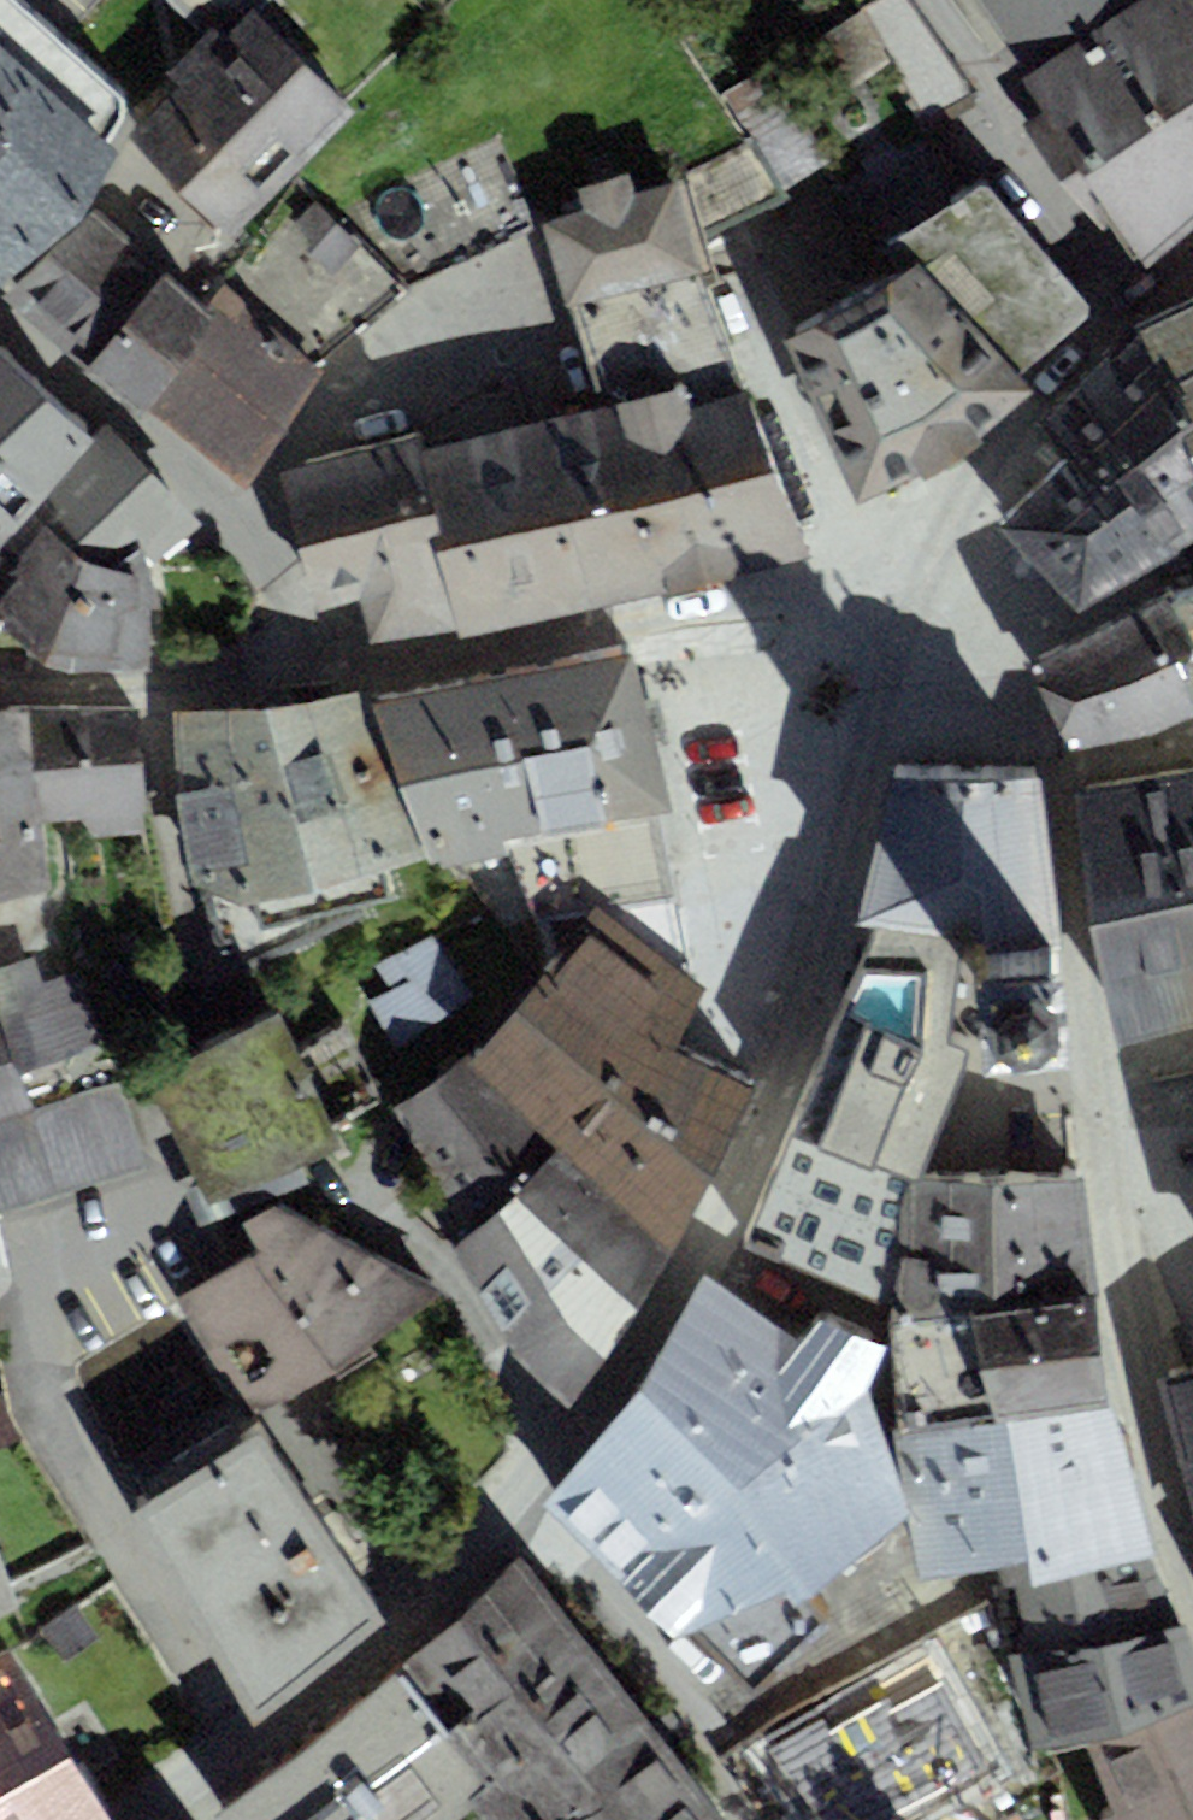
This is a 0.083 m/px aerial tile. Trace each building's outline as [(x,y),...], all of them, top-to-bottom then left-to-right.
[(79,219),(120,155),(102,140),(133,107),(17,0),(0,0),(0,285),(79,219)] [(1018,59),(1107,0),(979,0),(1018,59)] [(1023,82),(1044,113),(1026,125),(1066,182),(1099,229),(1115,218),(1140,254),(1192,213),(1192,0),(1140,0),(1023,82)] [(167,74),(180,86),(282,185),(355,111),(251,10),(223,39),(212,28),(167,74)] [(233,236),(282,185),(180,86),(130,137),(233,236)] [(499,130),(333,217),(407,289),(536,228),(499,130)] [(786,340),(859,505),(918,474),(922,481),(950,464),(983,444),(978,438),(1034,391),(1017,377),(1088,318),(1089,307),(987,184),(962,199),(925,135),(844,187),(895,276),(786,340)] [(750,140),(676,182),(694,240),(784,195),(750,140)] [(704,273),(694,240),(676,182),(635,195),(628,175),(577,191),(583,212),(543,224),(567,307),(704,273)] [(333,217),(301,181),(207,311),(141,413),(244,489),(322,370),(407,289),(333,217)] [(3,297),(85,372),(166,273),(94,210),(3,297)] [(207,311),(166,273),(85,372),(141,413),(207,311)] [(567,307),(598,412),(684,389),(690,408),(745,390),(704,273),(567,307)] [(1192,422),(1192,300),(1157,316),(1132,327),(1176,430),(1192,422)] [(1068,460),(1162,564),(1192,544),(1192,469),(1176,430),(1132,327),(1040,425),(1068,460)] [(0,349),(0,552),(33,516),(91,439),(2,348),(0,349)] [(598,412),(551,424),(592,610),(620,606),(705,587),(808,559),(745,390),(690,408),(684,389),(598,412)] [(1176,430),(1192,469),(1192,422),(1176,430)] [(462,639),(592,610),(551,424),(421,452),(459,628),(462,639)] [(152,672),(147,577),(201,527),(108,425),(91,439),(33,516),(0,552),(0,634),(40,666),(65,674),(152,672)] [(371,648),(459,628),(421,452),(418,443),(285,472),(317,614),(362,604),(371,648)] [(1078,614),(1162,564),(1068,460),(1001,531),(1040,573),(1078,614)] [(1158,604),(1192,689),(1192,594),(1158,604)] [(1158,604),(1087,637),(1040,659),(1078,750),(1142,740),(1192,717),(1192,689),(1158,604)] [(372,699),(430,860),(438,859),(443,871),(510,854),(663,815),(673,813),(650,720),(628,645),(498,672),(372,699)] [(170,716),(191,887),(240,973),(360,914),(359,904),(391,898),(384,873),(430,860),(372,699),(170,716)] [(136,712),(23,711),(0,711),(0,900),(50,890),(42,823),(80,820),(93,838),(144,834),(136,712)] [(1058,951),(1035,768),(898,765),(858,918),(878,922),(964,943),(975,945),(976,959),(983,1043),(1065,1036),(1058,951)] [(1117,1048),(1192,1029),(1192,774),(1079,789),(1117,1048)] [(689,976),(663,815),(510,854),(536,923),(597,909),(689,976)] [(556,1154),(671,1253),(750,1091),(677,1049),(705,986),(689,976),(597,909),(467,1061),(556,1154)] [(793,1122),(741,1246),(888,1307),(923,1173),(965,1073),(969,1054),(946,1044),(964,943),(878,922),(793,1122)] [(471,996),(433,936),(375,966),(392,990),(370,1001),(398,1048),(471,996)] [(2,1026),(19,1076),(103,1048),(77,972),(42,984),(33,956),(0,967),(0,1019),(2,1026)] [(209,1208),(341,1145),(332,1127),(381,1104),(344,1025),(297,1047),(282,1015),(147,1079),(209,1208)] [(31,1110),(19,1076),(2,1026),(0,1027),(0,1120),(31,1110)] [(395,1107),(476,1230),(556,1154),(467,1061),(395,1107)] [(31,1110),(0,1120),(0,1211),(3,1218),(147,1170),(117,1080),(31,1110)] [(574,1408),(671,1253),(556,1154),(476,1230),(453,1252),(508,1349),(574,1408)] [(901,1432),(1106,1393),(1080,1170),(923,1173),(888,1307),(901,1432)] [(246,1414),(443,1291),(281,1203),(245,1221),(261,1250),(180,1295),(246,1414)] [(825,1593),(908,1518),(867,1386),(886,1340),(821,1311),(797,1343),(708,1283),(548,1509),(682,1646),(694,1639),(751,1697),(843,1609),(825,1593)] [(1159,1375),(1192,1510),(1192,1369),(1159,1375)] [(918,1583),(1026,1564),(1030,1589),(1156,1561),(1106,1393),(901,1432),(918,1583)] [(381,1614),(259,1429),(138,1504),(255,1714),(381,1614)] [(411,1660),(458,1724),(579,1639),(515,1558),(411,1660)] [(18,1605),(0,1561),(0,1614),(18,1605)] [(1022,1656),(1174,1629),(1156,1561),(1030,1589),(1015,1592),(1022,1656)] [(946,1606),(802,1690),(852,1774),(996,1690),(946,1606)] [(1022,1656),(1009,1660),(1033,1752),(1088,1747),(1192,1709),(1192,1647),(1185,1626),(1174,1629),(1022,1656)] [(579,1639),(458,1724),(448,1735),(494,1795),(474,1810),(481,1819),(571,1819),(667,1749),(579,1639)] [(6,1655),(0,1659),(0,1819),(109,1819),(6,1655)] [(308,1745),(370,1819),(462,1819),(474,1810),(494,1795),(448,1735),(398,1671),(308,1745)] [(1088,1747),(1115,1816),(1104,1819),(1192,1819),(1192,1709),(1088,1747)] [(308,1745),(206,1819),(207,1819),(370,1819),(308,1745)] [(667,1749),(571,1819),(722,1819),(667,1749)]
